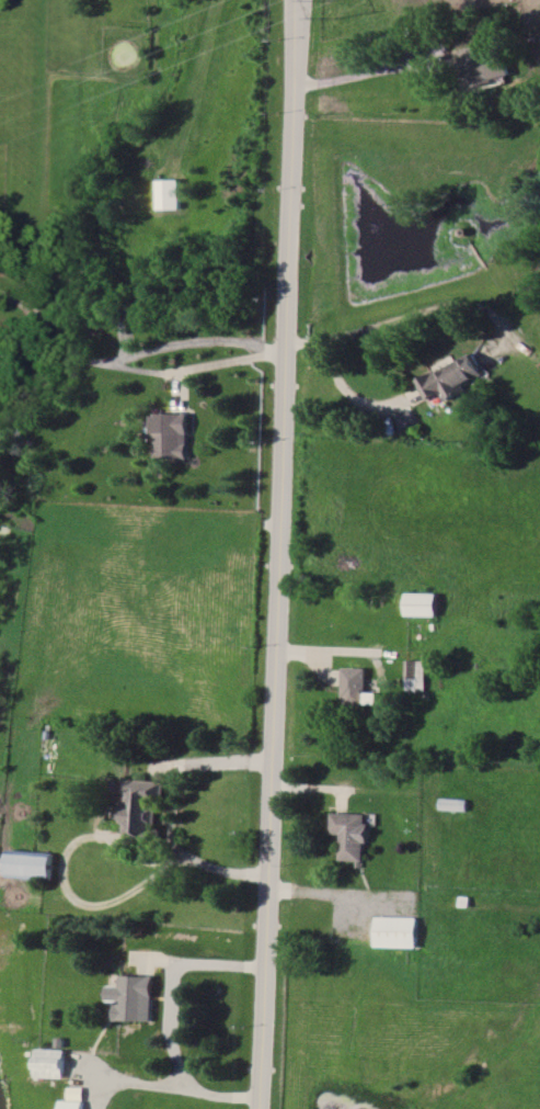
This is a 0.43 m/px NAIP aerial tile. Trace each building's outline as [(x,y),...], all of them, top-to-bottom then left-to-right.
[(512,75),(505,50),(489,55),(486,45),(460,53),(471,88),(512,75)] [(181,209),(180,179),(158,180),(159,209),(181,209)] [(466,392),(463,384),(483,376),(474,355),(418,377),(427,399),(443,392),(446,399),(466,392)] [(396,415),(403,429),(418,422),(411,408),(396,415)] [(190,458),(189,413),(157,413),(158,458),(190,458)] [(409,689),(429,689),(429,660),(409,660),(409,689)] [(369,693),(369,668),(346,667),(345,703),(379,704),(379,693),(369,693)] [(165,781),(126,779),(125,793),(132,793),(131,804),(124,804),(123,822),(130,823),(129,834),(155,836),(158,795),(165,795),(165,781)] [(342,860),(368,860),(369,813),(333,813),(333,833),(343,834),(342,860)] [(7,876),(52,877),(53,851),(8,850),(7,876)] [(418,947),(418,917),(377,916),(377,946),(418,947)] [(154,975),(121,974),(121,986),(108,986),(108,1001),(117,1001),(117,1020),(153,1021),(154,975)] [(65,1049),(37,1049),(36,1076),(64,1077),(65,1049)]
